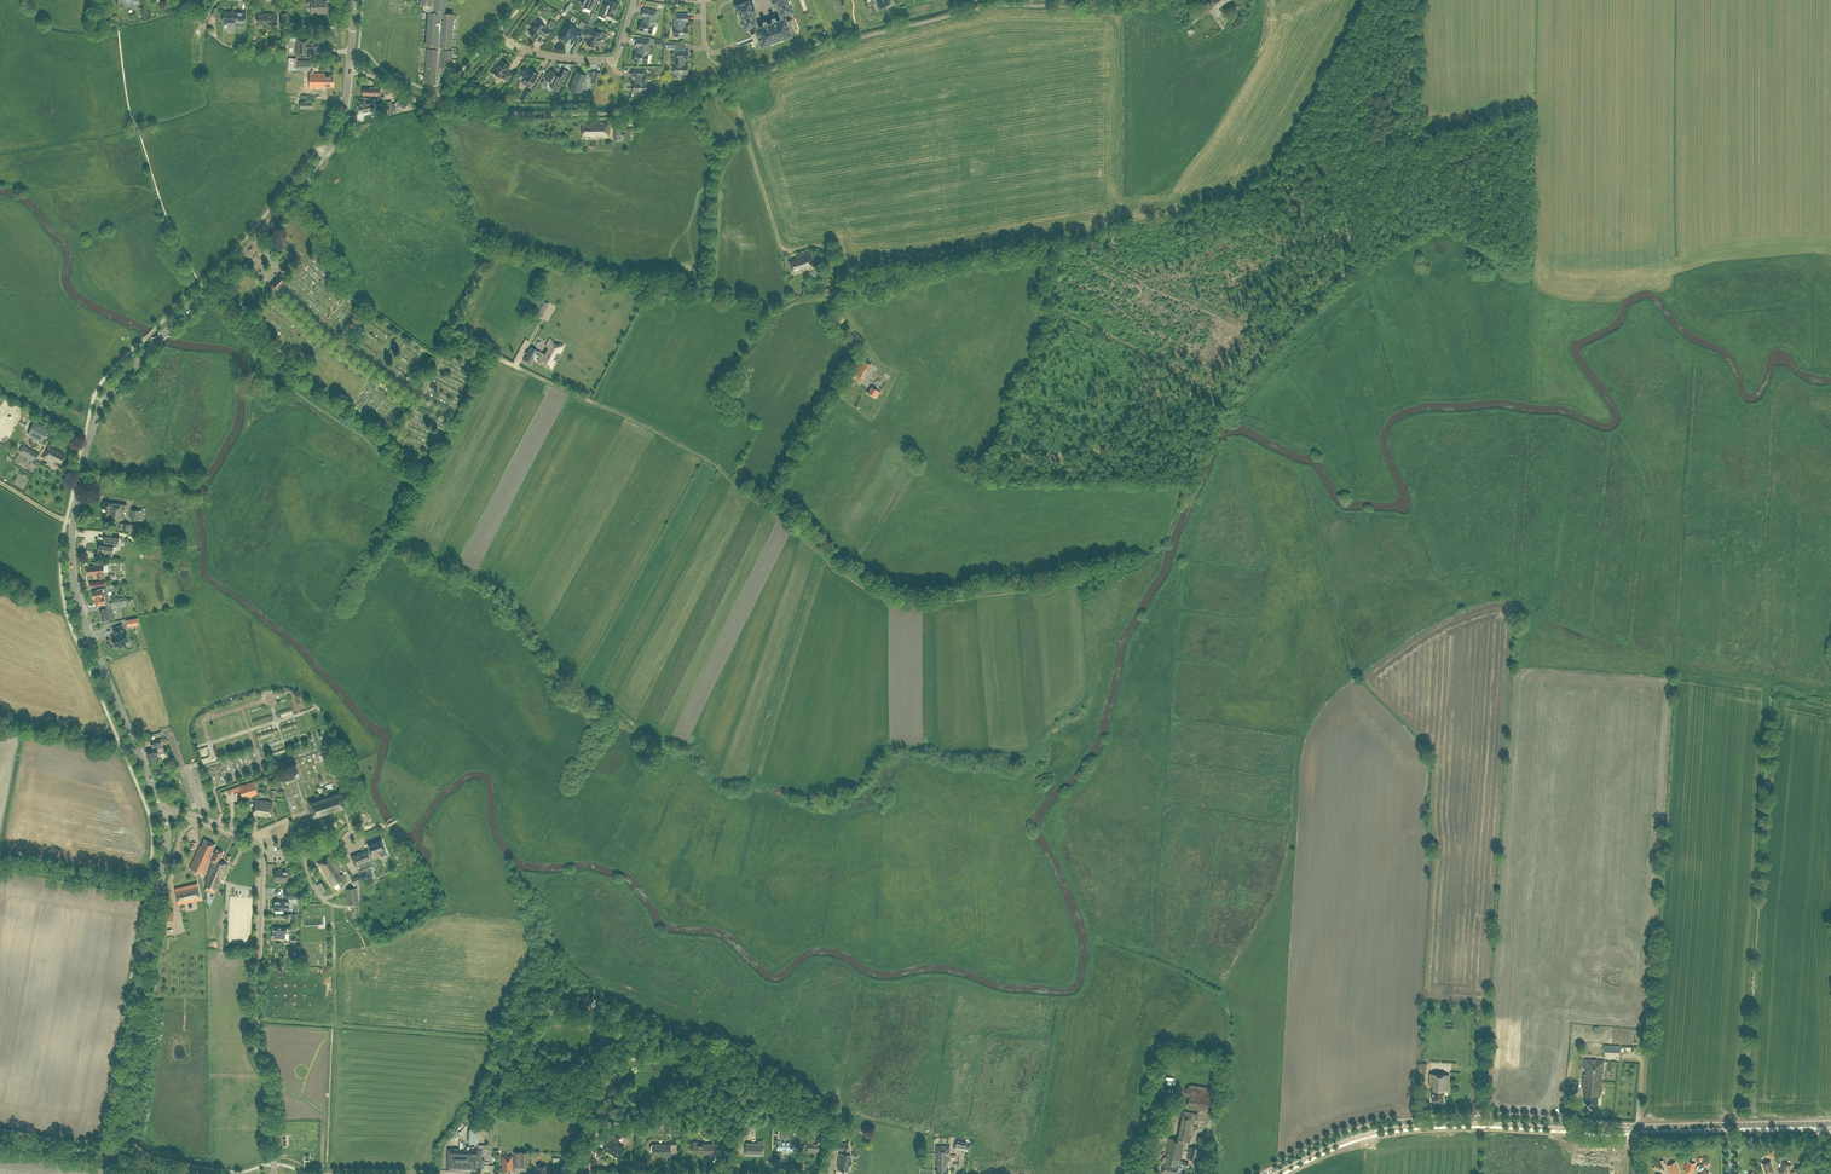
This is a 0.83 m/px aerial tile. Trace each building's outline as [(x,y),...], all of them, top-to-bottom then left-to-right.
[(132,8),(137,8),(137,0),(118,0),(118,8),(132,8)] [(326,3),(315,2),(315,0),(307,0),(307,5),(311,5),(311,13),(326,13),(326,3)] [(420,4),(424,5),(424,7),(425,9),(426,10),(427,11),(430,11),(430,12),(428,12),(426,45),(414,44),(414,37),(409,37),(409,35),(393,34),(393,32),(389,32),(389,34),(388,34),(388,31),(384,31),(384,33),(380,33),(380,31),(377,31),(377,33),(375,33),(375,30),(371,30),(371,32),(370,32),(370,42),(370,43),(373,43),(372,44),(372,54),(370,53),(370,57),(371,57),(371,58),(372,58),(372,61),(376,61),(376,59),(381,59),(381,62),(385,62),(385,59),(390,60),(390,62),(394,63),(394,60),(399,60),(399,63),(403,63),(403,61),(408,61),(408,64),(412,64),(412,61),(418,62),(418,61),(419,49),(427,50),(425,83),(436,83),(436,81),(439,81),(440,73),(441,73),(443,72),(444,71),(444,67),(451,68),(452,50),(445,50),(445,47),(451,48),(453,14),(443,13),(444,10),(445,11),(446,0),(420,0),(420,4)] [(583,8),(585,7),(595,11),(598,5),(594,3),(596,0),(584,0),(583,1),(580,2),(583,8)] [(613,17),(618,4),(609,0),(607,5),(603,3),(598,15),(606,18),(607,15),(613,17)] [(752,37),(756,48),(769,43),(770,44),(783,40),(782,39),(796,34),(794,30),(796,29),(793,19),(791,19),(789,15),(783,18),(782,16),(793,12),(791,4),(792,4),(790,0),(773,0),(774,2),(772,3),(774,8),(776,7),(780,19),(776,20),(774,17),(770,18),(771,19),(765,21),(765,20),(761,21),(763,25),(758,27),(754,15),(756,14),(754,9),(752,10),(749,0),(735,6),(737,13),(736,13),(740,23),(741,22),(743,30),(755,26),(756,28),(749,30),(752,37)] [(880,8),(890,4),(889,0),(880,0),(877,1),(880,8)] [(1218,8),(1230,0),(1212,0),(1208,2),(1206,0),(1203,0),(1197,4),(1204,14),(1212,8),(1211,6),(1215,4),(1218,8)] [(644,9),(643,14),(645,15),(643,23),(641,22),(639,30),(651,33),(656,12),(644,9)] [(235,22),(235,25),(245,26),(245,13),(223,12),(223,22),(235,22)] [(276,25),(277,14),(269,13),(269,14),(258,13),(257,24),(276,25)] [(687,20),(687,14),(674,14),(675,36),(687,36),(687,28),(684,28),(684,20),(687,20)] [(1193,24),(1201,19),(1199,15),(1190,20),(1193,24)] [(546,26),(552,30),(557,23),(551,19),(546,26)] [(532,28),(529,32),(537,38),(540,33),(542,34),(541,34),(546,38),(551,32),(545,27),(537,21),(534,25),(534,24),(531,28),(532,28)] [(558,37),(567,42),(570,37),(576,40),(581,32),(574,28),(575,26),(567,21),(558,37)] [(586,27),(583,34),(587,37),(587,36),(589,37),(586,43),(594,47),(596,44),(598,45),(602,38),(600,37),(601,34),(593,30),(592,31),(586,27)] [(319,49),(318,41),(309,42),(309,38),(296,38),(286,38),(286,42),(296,42),(296,56),(309,57),(309,50),(319,49)] [(650,41),(637,39),(637,42),(639,43),(638,53),(635,52),(634,61),(646,63),(650,41)] [(687,57),(687,51),(674,51),(674,73),(687,74),(687,65),(684,65),(684,57),(687,57)] [(311,60),(297,60),(297,58),(288,57),(288,70),(310,70),(311,60)] [(492,72),(494,73),(494,74),(494,75),(495,76),(496,77),(498,77),(499,76),(500,78),(501,76),(507,81),(512,74),(508,71),(508,72),(506,70),(509,66),(501,60),(492,72)] [(539,74),(530,68),(529,70),(524,67),(520,74),(525,77),(524,78),(533,84),(539,74)] [(556,72),(550,69),(544,79),(548,81),(547,82),(547,84),(547,86),(547,88),(548,90),(550,90),(552,88),(558,91),(563,81),(564,81),(569,72),(564,69),(560,77),(556,75),(556,76),(554,75),(556,72)] [(646,69),(633,69),(633,72),(636,72),(636,83),(633,83),(633,91),(646,91),(646,69)] [(333,86),(333,75),(330,75),(330,74),(326,74),(326,72),(310,72),(310,89),(322,89),(322,86),(333,86)] [(576,91),(580,92),(586,75),(575,72),(569,89),(574,90),(574,91),(575,91),(576,91)] [(381,88),(378,88),(369,87),(369,88),(363,88),(363,94),(380,95),(381,88)] [(526,88),(520,99),(525,102),(531,91),(526,88)] [(396,104),(405,109),(408,103),(399,98),(396,104)] [(366,112),(375,110),(372,100),(368,101),(368,102),(366,102),(365,99),(359,101),(360,105),(358,105),(360,113),(365,111),(366,112)] [(312,109),(313,101),(300,101),(300,109),(312,109)] [(591,122),(591,124),(583,125),(583,136),(590,136),(590,138),(595,138),(596,137),(598,137),(599,138),(609,138),(610,137),(609,123),(609,122),(599,122),(598,124),(595,124),(595,122),(591,122)] [(793,274),(814,268),(813,263),(812,263),(811,258),(810,252),(795,256),(796,259),(789,261),(793,274)] [(278,292),(288,280),(286,278),(280,273),(270,284),(278,292)] [(548,305),(541,301),(535,314),(541,318),(548,305)] [(551,344),(545,354),(531,347),(524,360),(531,363),(536,355),(540,357),(538,360),(542,362),(544,361),(548,363),(547,365),(551,367),(555,360),(552,358),(556,351),(559,353),(563,345),(559,343),(557,345),(553,343),(554,340),(550,338),(548,342),(551,344)] [(863,378),(871,365),(861,358),(850,377),(860,383),(863,378)] [(869,389),(877,396),(881,390),(873,384),(869,389)] [(34,422),(28,435),(42,442),(48,429),(34,422)] [(19,451),(24,455),(34,460),(38,453),(29,448),(23,445),(19,451)] [(61,463),(65,456),(62,454),(63,453),(48,445),(43,457),(50,460),(51,458),(61,463)] [(126,509),(127,504),(104,502),(102,515),(125,517),(125,509),(126,509)] [(146,517),(145,507),(134,508),(135,518),(146,517)] [(118,544),(119,536),(105,534),(104,542),(106,542),(106,544),(99,543),(98,552),(112,554),(113,544),(109,544),(109,542),(118,544)] [(105,577),(103,564),(87,566),(87,574),(97,573),(97,578),(105,577)] [(95,599),(96,606),(110,603),(109,598),(107,587),(97,589),(97,590),(92,591),(94,599),(95,599)] [(110,603),(104,604),(104,608),(99,609),(102,620),(109,619),(109,621),(115,619),(112,607),(115,606),(115,608),(127,605),(125,599),(122,600),(110,603)] [(113,628),(116,635),(111,637),(113,641),(112,642),(114,644),(114,645),(115,647),(120,644),(121,647),(126,645),(125,642),(129,640),(125,631),(124,631),(121,624),(113,628)] [(149,761),(160,759),(158,748),(162,746),(161,740),(157,741),(158,742),(151,743),(153,749),(146,750),(149,761)] [(243,798),(257,793),(253,782),(239,786),(243,798)] [(345,806),(340,792),(309,803),(314,817),(345,806)] [(272,802),(254,800),(253,814),(267,816),(267,815),(271,816),(272,802)] [(189,868),(204,874),(214,852),(212,852),(216,845),(204,839),(201,847),(200,846),(189,868)] [(371,862),(370,859),(386,853),(381,840),(368,846),(369,849),(351,855),(354,865),(355,865),(357,872),(359,871),(360,873),(355,876),(359,883),(367,878),(362,870),(373,866),(371,862)] [(214,893),(227,863),(219,860),(222,852),(216,849),(211,861),(213,862),(204,881),(207,883),(205,889),(214,893)] [(340,871),(341,870),(335,861),(334,862),(330,856),(319,863),(334,886),(346,877),(343,873),(342,874),(340,871)] [(292,876),(292,866),(287,866),(287,869),(278,868),(278,871),(275,871),(275,880),(286,881),(287,876),(292,876)] [(359,883),(355,876),(351,879),(354,885),(359,883)] [(317,884),(321,890),(323,893),(329,889),(322,880),(317,884)] [(179,903),(200,898),(196,882),(175,887),(179,903)] [(347,888),(347,890),(349,904),(351,904),(359,903),(357,887),(347,888)] [(295,898),(296,889),(285,889),(285,897),(295,898)] [(288,909),(289,901),(274,900),(274,910),(283,910),(283,909),(288,909)] [(273,938),(286,939),(286,938),(286,937),(289,937),(290,932),(291,932),(291,927),(274,926),(273,938)] [(1601,1090),(1603,1060),(1585,1059),(1584,1070),(1586,1070),(1586,1074),(1583,1073),(1582,1088),(1585,1088),(1584,1103),(1597,1104),(1597,1097),(1600,1097),(1600,1094),(1601,1094),(1601,1090)] [(1426,1063),(1419,1062),(1418,1072),(1426,1073),(1426,1063)] [(1448,1091),(1449,1074),(1430,1073),(1429,1084),(1432,1084),(1431,1099),(1443,1100),(1444,1090),(1448,1091)] [(1214,1090),(1190,1086),(1190,1087),(1186,1087),(1185,1094),(1189,1095),(1188,1104),(1198,1106),(1196,1119),(1209,1121),(1212,1098),(1213,1098),(1214,1090)] [(1164,1164),(1162,1172),(1173,1173),(1177,1173),(1179,1167),(1177,1166),(1178,1163),(1182,1164),(1181,1166),(1188,1167),(1189,1162),(1180,1161),(1183,1146),(1186,1146),(1190,1142),(1195,1113),(1183,1111),(1177,1140),(1169,1138),(1165,1157),(1164,1157),(1163,1157),(1162,1163),(1164,1164)] [(793,1128),(793,1134),(789,1134),(789,1132),(781,1132),(781,1140),(776,1140),(775,1145),(777,1145),(777,1149),(782,1149),(782,1151),(788,1151),(788,1150),(792,1150),(792,1146),(800,1146),(800,1135),(801,1116),(797,1115),(797,1122),(792,1122),(792,1128),(793,1128)] [(752,1128),(754,1121),(745,1119),(743,1133),(748,1134),(749,1127),(752,1128)] [(1152,1138),(1161,1141),(1163,1135),(1154,1132),(1152,1138)] [(618,1156),(624,1147),(616,1142),(619,1138),(612,1134),(603,1147),(615,1155),(614,1156),(615,1156),(616,1155),(618,1156)] [(823,1145),(823,1136),(817,1135),(817,1138),(813,1138),(813,1141),(807,1141),(807,1139),(803,1139),(803,1146),(807,1146),(807,1150),(820,1151),(820,1145),(823,1145)] [(1203,1144),(1204,1136),(1195,1135),(1194,1142),(1203,1144)] [(971,1143),(955,1140),(953,1148),(970,1152),(971,1143)] [(693,1141),(692,1143),(692,1151),(696,1151),(696,1153),(697,1153),(713,1153),(713,1144),(699,1143),(697,1141),(693,1141)] [(763,1150),(763,1141),(758,1141),(758,1143),(746,1143),(745,1154),(761,1155),(761,1150),(763,1150)] [(847,1154),(848,1143),(834,1141),(833,1148),(842,1150),(841,1153),(839,1152),(837,1169),(848,1171),(849,1165),(850,1166),(851,1160),(850,1160),(850,1154),(847,1154)] [(666,1145),(666,1144),(651,1144),(650,1145),(650,1147),(650,1149),(650,1150),(651,1152),(652,1152),(652,1155),(666,1155),(666,1153),(670,1153),(670,1145),(666,1145)] [(936,1165),(938,1165),(938,1169),(936,1169),(936,1173),(949,1173),(949,1170),(947,1170),(947,1165),(947,1160),(950,1160),(950,1146),(936,1145),(936,1164),(936,1165)] [(1187,1158),(1200,1161),(1203,1149),(1190,1146),(1187,1158)] [(477,1149),(477,1148),(447,1148),(447,1170),(471,1171),(471,1173),(481,1173),(482,1167),(484,1167),(484,1159),(481,1159),(482,1149),(477,1149)] [(514,1167),(528,1167),(528,1151),(514,1151),(514,1159),(514,1167)] [(512,1170),(512,1154),(502,1154),(501,1170),(512,1170)] [(1694,1168),(1695,1163),(1687,1161),(1684,1171),(1693,1173),(1693,1170),(1693,1168),(1694,1168)] [(1772,1168),(1771,1166),(1772,1166),(1771,1161),(1762,1164),(1765,1173),(1774,1171),(1773,1167),(1772,1168)] [(1675,1162),(1667,1165),(1669,1170),(1670,1169),(1671,1171),(1670,1172),(1671,1173),(1673,1173),(1680,1171),(1675,1162)] [(1791,1166),(1783,1162),(1781,1166),(1782,1167),(1781,1168),(1780,1168),(1778,1171),(1785,1173),(1787,1173),(1791,1166)] [(548,1171),(546,1171),(546,1165),(536,1165),(536,1173),(548,1173),(548,1171)]
